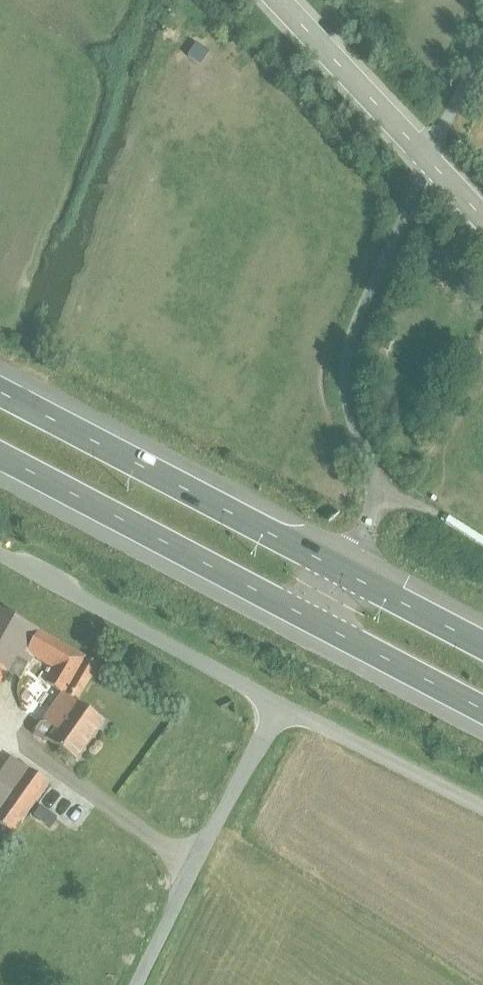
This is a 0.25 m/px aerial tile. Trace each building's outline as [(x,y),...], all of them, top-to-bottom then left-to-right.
[(7,672),(21,680),(34,657),(53,669),(46,682),(62,694),(43,720),(39,722),(33,731),(34,735),(44,743),(50,742),(79,763),(107,723),(78,703),(100,665),(0,609),(0,685),(7,672)] [(5,829),(14,835),(50,785),(11,758),(0,773),(0,825),(5,829)] [(14,835),(5,829),(0,836),(0,855),(14,835)]
